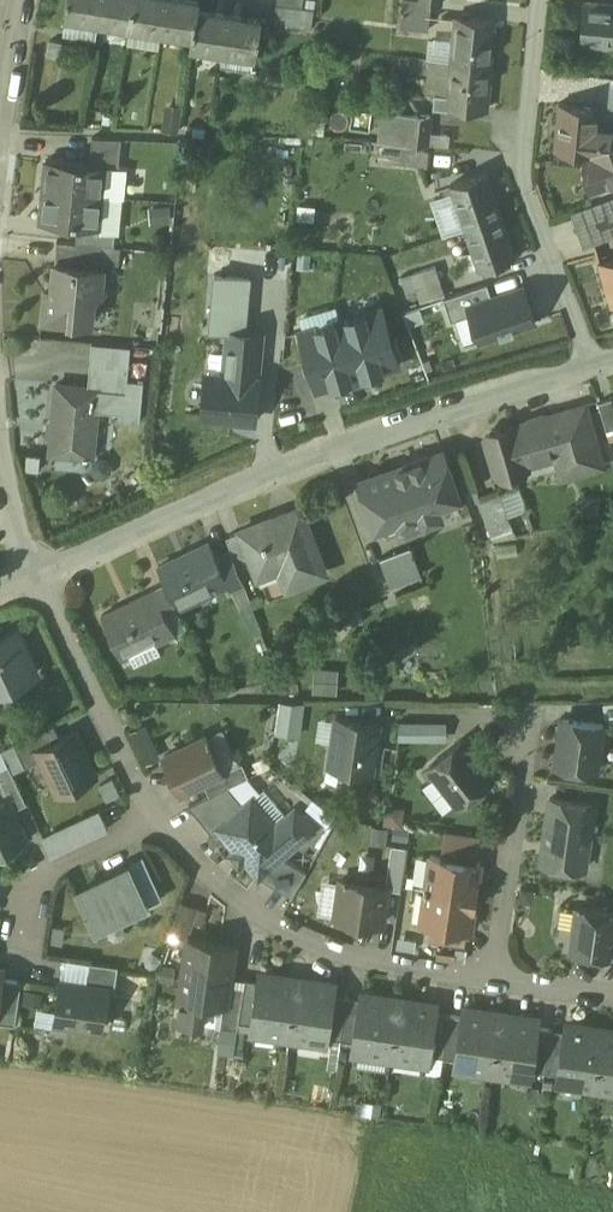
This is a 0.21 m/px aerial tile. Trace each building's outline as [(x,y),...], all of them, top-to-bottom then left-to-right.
[(67,14),(98,20),(101,0),(70,0),(67,14)] [(98,20),(129,25),(133,0),(101,0),(98,20)] [(129,25),(160,30),(165,0),(133,0),(129,25)] [(195,0),(165,0),(160,30),(192,35),(196,9),(197,0),(195,0)] [(585,3),(582,41),(612,44),(612,5),(585,3)] [(301,7),(276,4),(274,21),(299,24),(301,7)] [(228,14),(196,9),(192,35),(191,42),(223,48),(228,14)] [(260,20),(228,14),(223,48),(254,53),(260,20)] [(496,19),(457,15),(452,59),(492,62),(496,19)] [(492,62),(452,59),(449,92),(448,102),(449,102),(488,105),(492,62)] [(449,92),(436,90),(434,105),(449,106),(449,102),(448,102),(449,92)] [(598,108),(559,104),(554,150),(592,153),(594,154),(597,127),(598,108)] [(433,114),(412,113),(410,143),(431,145),(433,114)] [(597,127),(594,154),(592,153),(590,189),(612,181),(612,128),(597,127)] [(122,138),(93,137),(90,163),(105,165),(105,166),(119,168),(119,167),(122,138)] [(429,150),(381,145),(380,162),(428,166),(429,150)] [(90,163),(47,159),(44,189),(102,195),(102,194),(124,196),(127,168),(119,167),(119,168),(105,166),(105,165),(90,163)] [(487,172),(452,184),(466,226),(501,214),(487,172)] [(102,195),(44,189),(41,219),(99,225),(102,195)] [(606,199),(574,211),(587,247),(612,237),(612,219),(606,199)] [(501,214),(466,226),(480,269),(516,257),(501,214)] [(116,231),(78,227),(76,242),(102,244),(115,245),(116,231)] [(401,276),(451,260),(443,238),(393,254),(401,276)] [(76,242),(58,240),(55,263),(100,267),(102,244),(76,242)] [(602,264),(612,297),(612,260),(602,264)] [(55,263),(52,293),(45,292),(42,322),(71,325),(72,319),(92,321),(94,299),(107,289),(103,284),(104,268),(100,267),(55,263)] [(406,292),(417,288),(421,301),(447,293),(438,264),(401,275),(406,292)] [(217,330),(244,333),(249,279),(216,275),(210,329),(217,330)] [(471,306),(483,340),(535,322),(523,288),(471,306)] [(400,364),(383,306),(340,319),(358,377),(400,364)] [(358,377),(340,319),(298,331),(315,389),(358,377)] [(244,333),(217,330),(214,365),(211,364),(211,373),(206,373),(203,416),(225,418),(225,424),(232,425),(233,418),(256,420),(259,378),(263,335),(244,333)] [(129,368),(91,364),(89,387),(100,388),(100,389),(127,392),(129,368)] [(89,387),(57,384),(50,453),(93,457),(100,389),(100,388),(89,387)] [(599,401),(608,429),(612,428),(612,397),(599,401)] [(585,405),(513,427),(524,465),(526,464),(569,451),(575,472),(602,465),(585,405)] [(513,427),(500,431),(499,430),(491,432),(487,440),(489,449),(490,450),(496,470),(504,474),(527,468),(526,464),(524,465),(513,427)] [(415,460),(435,516),(442,513),(438,501),(459,493),(458,490),(462,488),(456,471),(451,473),(444,453),(430,459),(428,456),(415,460)] [(435,516),(415,460),(403,465),(405,468),(383,476),(382,473),(360,480),(377,525),(414,511),(418,522),(435,516)] [(519,486),(500,492),(512,530),(531,524),(519,486)] [(500,492),(480,499),(492,536),(512,530),(500,492)] [(304,514),(276,524),(273,516),(243,527),(243,529),(255,559),(260,573),(281,565),(289,585),(326,571),(304,514)] [(255,559),(243,529),(228,534),(234,550),(240,565),(255,559)] [(213,539),(158,565),(167,584),(180,611),(181,608),(175,597),(208,582),(211,589),(231,579),(221,556),(213,539)] [(411,546),(381,557),(392,586),(422,575),(411,546)] [(234,550),(221,556),(231,579),(234,586),(245,581),(240,565),(234,550)] [(180,611),(167,584),(155,590),(168,617),(169,617),(180,611)] [(155,590),(103,616),(126,664),(128,663),(122,650),(153,635),(156,642),(173,634),(176,640),(179,639),(169,617),(168,617),(155,590)] [(0,638),(0,694),(8,690),(10,684),(35,672),(16,631),(0,638)] [(337,691),(338,667),(314,666),(313,691),(337,691)] [(306,703),(281,702),(277,731),(301,735),(306,703)] [(604,704),(606,718),(612,718),(612,703),(604,704)] [(380,723),(337,717),(330,765),(373,771),(380,723)] [(129,728),(144,761),(161,754),(146,720),(129,728)] [(605,726),(562,720),(556,766),(598,772),(605,726)] [(418,723),(400,723),(399,740),(418,740),(418,723)] [(447,724),(418,723),(418,740),(447,740),(447,724)] [(54,725),(15,743),(26,766),(41,759),(37,750),(61,739),(54,725)] [(61,739),(37,750),(41,759),(57,793),(97,775),(76,731),(61,739)] [(206,736),(165,756),(182,792),(204,782),(224,773),(223,771),(206,736)] [(464,740),(430,767),(459,805),(493,778),(464,740)] [(243,762),(223,771),(224,773),(204,782),(211,795),(228,786),(250,776),(243,762)] [(9,763),(0,768),(0,781),(7,796),(8,796),(14,809),(27,802),(9,763)] [(211,795),(189,805),(212,832),(244,805),(228,786),(211,795)] [(265,789),(254,798),(253,797),(244,805),(212,832),(214,835),(220,829),(259,875),(260,876),(283,856),(314,829),(296,808),(287,816),(265,789)] [(0,799),(0,853),(28,839),(14,809),(8,796),(7,796),(0,799)] [(595,805),(551,799),(549,816),(592,822),(595,805)] [(398,808),(388,806),(386,823),(403,825),(404,815),(398,808)] [(592,822),(549,816),(542,863),(586,869),(592,822)] [(480,838),(446,833),(443,857),(476,862),(480,838)] [(402,890),(408,847),(392,844),(386,886),(388,886),(387,888),(402,890)] [(443,857),(432,855),(427,886),(426,886),(425,888),(476,896),(481,863),(476,862),(443,857)] [(307,871),(283,856),(260,876),(293,896),(307,871)] [(132,866),(78,892),(94,927),(148,901),(142,888),(132,866)] [(386,886),(343,879),(337,917),(382,924),(387,888),(388,886),(386,886)] [(161,895),(155,882),(142,888),(148,901),(161,895)] [(476,896),(425,888),(425,891),(426,892),(422,922),(433,924),(467,929),(472,929),(476,896)] [(184,935),(192,900),(179,897),(170,931),(184,935)] [(578,907),(572,950),(612,956),(612,955),(612,912),(578,907)] [(467,929),(433,924),(431,938),(465,943),(467,929)] [(235,946),(189,940),(181,996),(184,997),(181,1020),(203,1023),(203,1022),(222,1025),(225,1002),(226,1003),(229,984),(235,946)] [(119,965),(90,961),(87,983),(109,986),(108,987),(116,988),(119,965)] [(298,979),(261,974),(260,981),(254,1024),(253,1031),(290,1036),(298,979)] [(3,978),(0,999),(0,1021),(16,1023),(22,981),(3,978)] [(87,983),(61,979),(55,1022),(103,1029),(108,987),(109,986),(87,983)] [(245,986),(239,1021),(254,1024),(260,981),(246,979),(245,986)] [(335,984),(298,979),(290,1036),(327,1041),(327,1037),(333,994),(335,984)] [(245,986),(229,984),(226,1003),(225,1002),(222,1025),(222,1026),(238,1029),(239,1021),(245,986)] [(348,996),(333,994),(327,1037),(342,1039),(348,996)] [(400,999),(363,994),(362,998),(356,1041),(354,1051),(391,1056),(400,999)] [(362,998),(348,996),(342,1039),(356,1041),(362,998)] [(437,1005),(400,999),(391,1056),(428,1062),(429,1055),(436,1012),(437,1005)] [(502,1014),(465,1009),(464,1016),(458,1059),(457,1066),(494,1071),(502,1014)] [(450,1014),(436,1012),(429,1055),(444,1057),(450,1014)] [(464,1016),(450,1014),(444,1057),(458,1059),(464,1016)] [(539,1020),(502,1014),(494,1071),(530,1077),(531,1070),(538,1027),(539,1020)] [(604,1029),(567,1024),(566,1031),(560,1074),(559,1081),(596,1086),(604,1029)] [(552,1029),(538,1027),(531,1070),(546,1072),(552,1029)] [(566,1031),(552,1029),(546,1072),(560,1074),(566,1031)] [(604,1029),(596,1086),(612,1089),(612,1031),(604,1029)]
